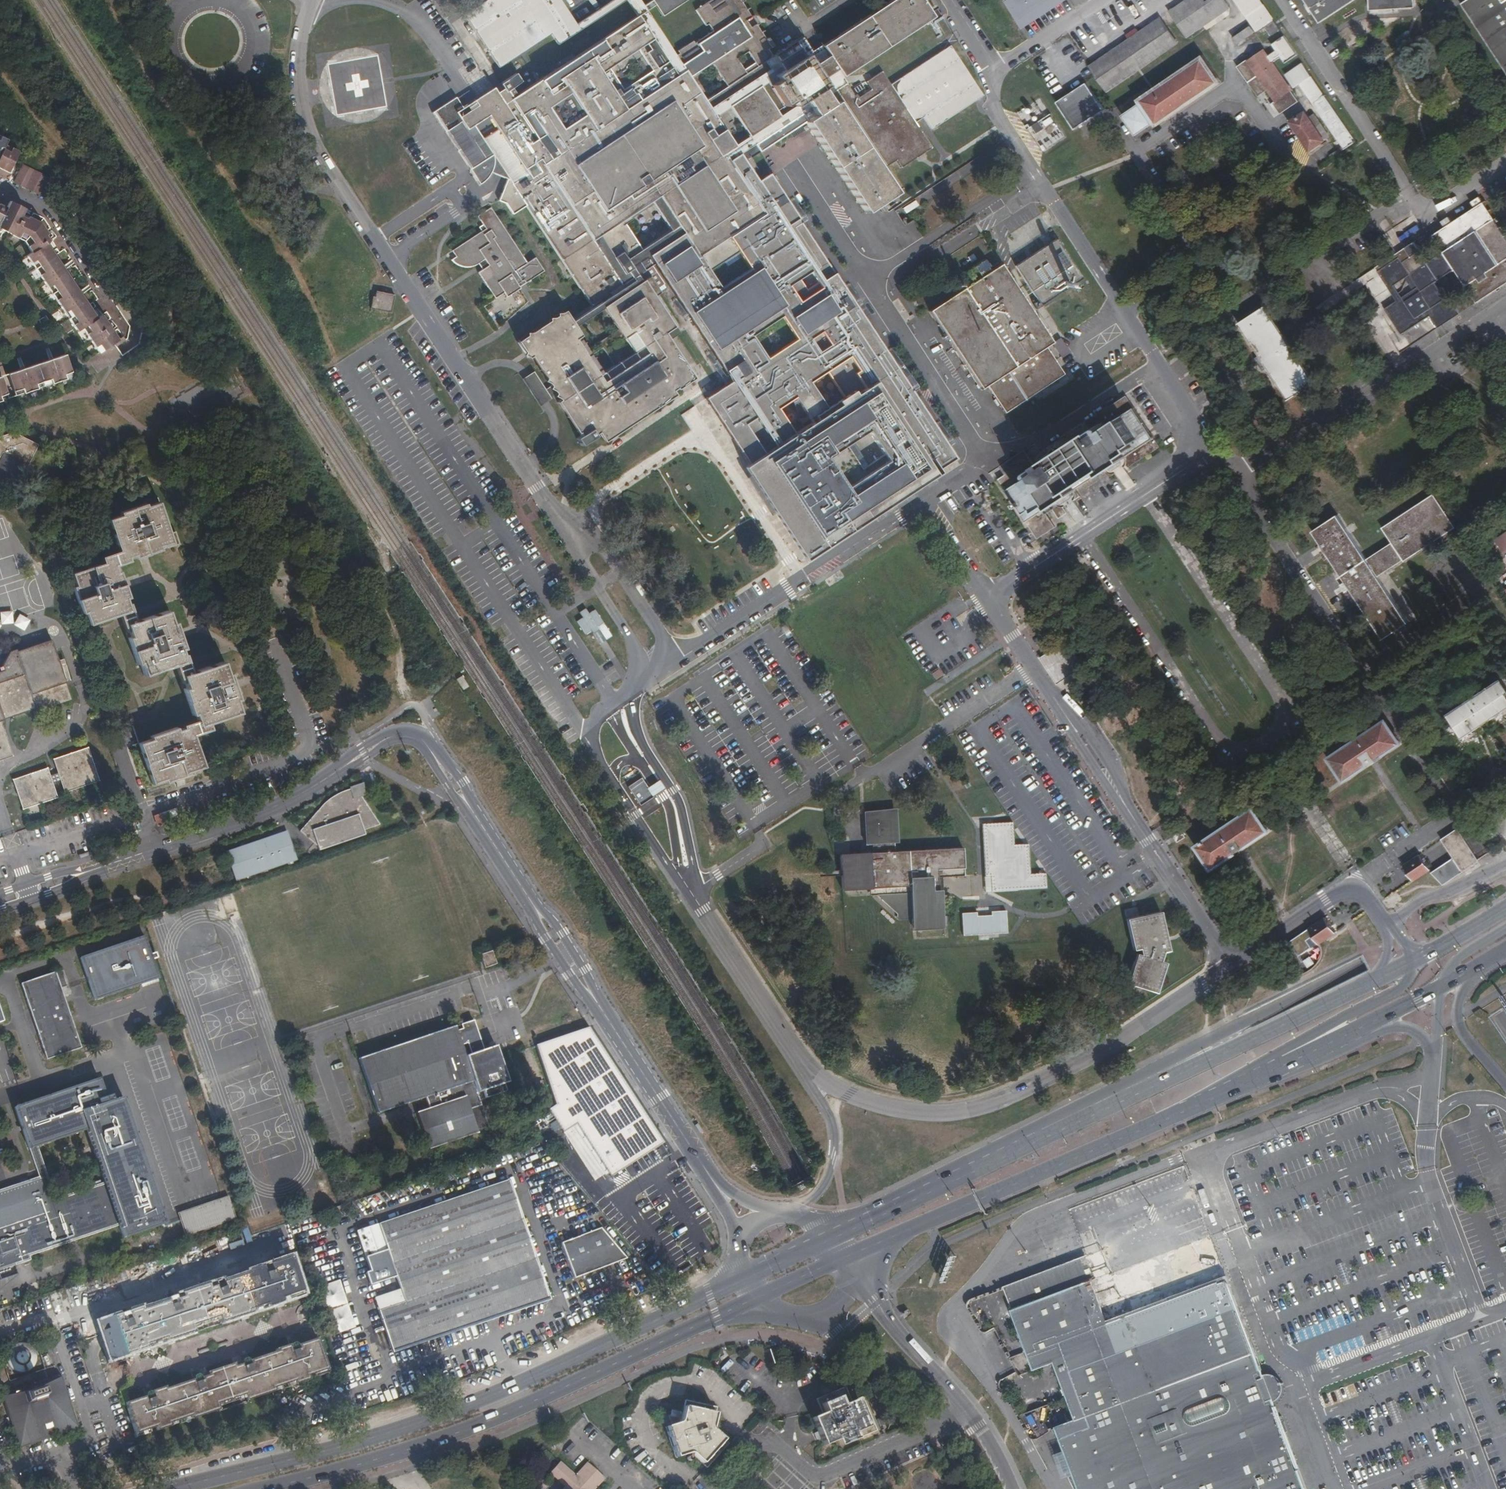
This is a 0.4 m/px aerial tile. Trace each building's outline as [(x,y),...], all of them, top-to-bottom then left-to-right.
[(560,0),(489,0),(465,16),(500,69),(551,35),(559,46),(628,0),(614,0),(576,24),(564,5),(560,0)] [(521,82),(516,74),(493,89),(507,112),(497,119),(512,141),(530,130),(546,155),(523,170),(527,175),(512,184),(592,306),(638,275),(655,263),(688,241),(694,250),(739,220),(726,202),(758,181),(745,162),(805,123),(813,134),(866,213),(877,205),(891,197),(896,193),(881,171),(896,162),(901,169),(932,148),(915,123),(891,85),(882,72),(866,82),(871,90),(856,99),(841,77),(933,17),(922,0),(892,0),(821,46),(828,57),(820,62),(812,67),(809,61),(805,55),(803,56),(796,45),(794,43),(773,56),(768,50),(772,47),(756,23),(751,27),(747,21),(752,18),(740,0),(713,0),(696,11),(706,27),(708,25),(713,32),(695,44),(693,41),(678,51),(679,54),(675,56),(645,11),(641,5),(638,0),(628,0),(638,15),(510,100),(505,93),(521,82)] [(641,5),(645,11),(656,4),(663,15),(686,0),(649,0),(641,5)] [(933,17),(937,22),(942,19),(930,0),(922,0),(933,17)] [(1020,21),(1052,0),(1005,0),(1020,21)] [(1187,36),(1229,8),(1223,0),(1209,0),(1205,3),(1203,0),(1186,0),(1170,11),(1187,36)] [(1259,0),(1235,0),(1256,31),(1264,26),(1271,37),(1280,31),(1259,0)] [(1321,21),(1354,0),(1307,0),(1321,21)] [(1461,3),(1505,71),(1505,0),(1467,0),(1461,3)] [(1161,18),(1089,66),(1107,90),(1177,43),(1161,18)] [(1237,44),(1254,33),(1250,27),(1233,38),(1237,44)] [(805,38),(796,45),(803,56),(805,55),(809,61),(817,56),(820,62),(828,57),(821,46),(814,51),(805,38)] [(950,46),(891,85),(915,123),(923,117),(931,130),(982,96),(950,46)] [(1253,58),(1249,59),(1238,66),(1259,97),(1270,90),(1277,100),(1273,103),(1281,114),(1299,101),(1264,50),(1253,58)] [(387,55),(329,64),(336,114),(395,105),(387,55)] [(812,67),(820,62),(817,56),(809,61),(812,67)] [(1123,115),(1137,135),(1154,123),(1155,124),(1217,82),(1202,59),(1139,101),(1140,104),(1123,115)] [(1304,63),(1286,75),(1295,88),(1301,84),(1345,149),(1347,148),(1357,141),(1304,63)] [(1074,129),(1104,110),(1086,83),(1057,102),(1074,129)] [(482,138),(455,97),(432,113),(479,184),(484,181),(490,173),(492,168),(492,167),(487,158),(493,155),(482,138)] [(1042,151),(1064,139),(1046,106),(1024,118),(1042,151)] [(1316,128),(1305,113),(1292,122),(1311,150),(1329,138),(1320,125),(1316,128)] [(523,170),(497,128),(489,133),(482,138),(493,155),(487,158),(492,167),(492,168),(490,173),(504,178),(509,180),(512,184),(527,175),(523,170)] [(7,172),(18,151),(5,144),(7,139),(0,136),(0,169),(7,172)] [(13,183),(43,196),(51,177),(21,164),(13,183)] [(688,241),(655,263),(669,284),(736,386),(709,404),(720,420),(765,488),(776,481),(790,501),(778,509),(794,534),(808,555),(885,504),(878,494),(906,475),(913,486),(956,458),(769,174),(758,181),(726,202),(739,220),(694,250),(688,241)] [(895,203),(891,197),(877,205),(881,212),(895,203)] [(0,229),(23,240),(31,253),(27,256),(76,331),(83,327),(99,352),(118,339),(102,314),(96,318),(46,243),(49,241),(38,224),(21,216),(25,208),(10,201),(6,208),(0,205),(0,230),(0,229)] [(1444,252),(1455,269),(1477,302),(1505,284),(1505,235),(1484,202),(1433,235),(1444,252)] [(526,263),(490,207),(477,216),(483,225),(478,227),(481,231),(452,251),(456,257),(452,259),(451,260),(456,265),(475,266),(481,263),(484,268),(478,272),(495,298),(503,293),(506,297),(520,288),(519,287),(543,271),(535,257),(526,263)] [(1014,266),(1041,307),(1081,282),(1054,241),(1014,266)] [(1436,282),(1439,280),(1428,262),(1415,242),(1377,267),(1399,301),(1386,309),(1402,334),(1431,315),(1439,328),(1462,313),(1445,286),(1441,289),(1436,282)] [(1428,262),(1439,280),(1455,269),(1444,252),(1428,262)] [(1064,375),(1055,361),(1046,347),(1053,343),(1001,265),(986,275),(983,270),(988,266),(984,260),(964,272),(968,279),(973,276),(977,281),(970,285),(930,311),(981,390),(987,386),(1005,414),(1064,375)] [(655,263),(638,275),(592,306),(568,322),(563,314),(515,345),(526,362),(528,361),(547,390),(542,393),(530,376),(528,377),(517,384),(536,411),(545,405),(549,403),(546,400),(551,396),(557,404),(554,406),(575,437),(577,435),(574,442),(578,449),(593,439),(591,437),(596,434),(603,444),(674,397),(673,395),(677,392),(679,394),(697,382),(689,371),(698,365),(655,300),(661,296),(658,292),(669,284),(655,263)] [(370,308),(390,313),(394,295),(376,291),(375,297),(372,296),(370,308)] [(1267,306),(1239,324),(1290,399),(1316,382),(1267,306)] [(1046,347),(1055,361),(1061,356),(1053,343),(1046,347)] [(72,376),(65,354),(7,374),(14,396),(72,376)] [(1000,466),(1006,475),(998,479),(1038,539),(1056,527),(1042,507),(1048,503),(1056,515),(1063,510),(1062,508),(1080,496),(1073,485),(1102,467),(1109,478),(1127,465),(1129,467),(1160,446),(1127,395),(1086,421),(1090,429),(1040,462),(1039,463),(1035,466),(1025,450),(1000,466)] [(16,433),(15,433),(14,433),(13,433),(12,433),(11,433),(0,437),(0,475),(0,476),(1,476),(2,476),(3,476),(3,477),(4,477),(5,477),(6,477),(7,477),(8,477),(9,477),(10,477),(11,476),(12,476),(13,476),(13,475),(14,475),(15,475),(15,474),(16,474),(16,473),(39,445),(16,433)] [(878,494),(885,504),(913,486),(906,475),(878,494)] [(776,481),(765,488),(778,509),(790,501),(776,481)] [(1338,515),(1312,532),(1383,640),(1409,624),(1378,577),(1403,561),(1404,562),(1456,529),(1433,495),(1382,528),(1392,543),(1367,559),(1338,515)] [(175,532),(169,533),(159,503),(146,507),(145,503),(119,512),(121,515),(108,519),(119,551),(101,557),(103,563),(71,573),(75,586),(73,587),(81,612),(84,612),(89,624),(120,613),(124,625),(126,624),(130,636),(128,637),(136,663),(139,662),(144,675),(175,665),(179,676),(181,675),(186,688),(183,689),(191,714),(195,714),(197,720),(182,725),(182,728),(176,730),(175,727),(150,736),(151,738),(138,743),(152,783),(164,779),(166,782),(191,774),(190,770),(203,766),(192,735),(210,728),(208,723),(239,713),(235,700),(238,699),(229,673),(226,674),(222,662),(191,672),(185,654),(182,655),(180,649),(183,648),(174,622),(171,622),(167,611),(135,621),(129,603),(126,604),(124,598),(127,597),(118,571),(115,572),(113,565),(128,560),(127,558),(134,556),(135,558),(161,549),(160,547),(166,545),(166,547),(179,543),(175,532)] [(1505,554),(1505,531),(1495,539),(1505,554)] [(568,597),(572,608),(584,603),(580,593),(568,597)] [(13,622),(11,610),(0,612),(0,618),(0,619),(0,624),(13,622)] [(588,615),(585,610),(577,614),(581,620),(571,626),(579,639),(588,633),(590,636),(598,632),(596,628),(603,624),(595,611),(588,615)] [(23,630),(29,619),(19,613),(13,624),(23,630)] [(58,660),(51,640),(16,651),(16,649),(9,651),(2,665),(3,670),(0,671),(0,760),(13,756),(1,720),(35,709),(36,712),(71,700),(66,682),(70,680),(63,658),(58,660)] [(1448,715),(1463,737),(1505,709),(1505,688),(1501,680),(1448,715)] [(1387,721),(1331,759),(1345,780),(1400,743),(1401,743),(1387,721)] [(64,792),(99,780),(87,747),(53,759),(58,772),(49,775),(47,767),(12,779),(22,809),(57,797),(52,782),(60,780),(64,792)] [(353,797),(350,789),(349,789),(342,792),(337,794),(332,796),(328,799),(324,802),(318,809),(299,831),(316,846),(318,850),(361,836),(360,832),(379,825),(360,794),(353,797)] [(1254,809),(1199,846),(1214,868),(1269,831),(1254,809)] [(893,811),(863,813),(865,845),(873,845),(874,853),(840,855),(841,890),(868,889),(897,914),(897,920),(911,919),(912,930),(942,928),(940,891),(931,891),(931,878),(964,877),(962,849),(894,852),(893,811)] [(989,876),(989,891),(1045,888),(1045,872),(1029,874),(1028,844),(1013,844),(1012,822),(981,823),(984,877),(989,876)] [(1181,828),(1172,834),(1178,842),(1186,837),(1181,828)] [(287,831),(223,851),(235,881),(297,860),(287,831)] [(1434,873),(1444,884),(1478,862),(1457,831),(1442,841),(1455,858),(1434,873)] [(1420,855),(1404,866),(1415,881),(1430,871),(1420,855)] [(976,912),(961,913),(963,935),(1007,933),(1005,910),(991,911),(991,915),(976,916),(976,912)] [(1169,950),(1160,913),(1126,920),(1133,951),(1138,949),(1141,956),(1136,955),(1127,984),(1156,993),(1165,964),(1160,963),(1162,952),(1169,950)] [(1337,934),(1326,918),(1310,929),(1321,945),(1337,934)] [(94,1000),(159,979),(144,936),(80,958),(94,1000)] [(485,968),(496,964),(491,951),(480,955),(485,968)] [(1311,956),(1304,960),(1308,967),(1315,963),(1311,956)] [(46,1060),(81,1048),(55,972),(20,984),(46,1060)] [(460,1024),(462,1029),(456,1030),(455,1026),(444,1029),(358,1058),(377,1114),(425,1097),(429,1108),(416,1112),(428,1150),(478,1133),(472,1113),(481,1110),(479,1105),(481,1104),(477,1093),(482,1091),(484,1098),(499,1093),(504,1091),(502,1084),(507,1082),(495,1046),(482,1050),(473,1020),(460,1024)] [(633,1096),(589,1028),(535,1046),(555,1106),(550,1109),(563,1132),(595,1181),(608,1172),(659,1138),(633,1096)] [(32,1157),(39,1177),(0,1190),(0,1270),(30,1260),(29,1256),(118,1226),(123,1239),(166,1224),(123,1097),(107,1103),(104,1094),(99,1079),(15,1107),(32,1157)] [(662,1143),(659,1138),(608,1172),(611,1176),(662,1143)] [(642,1156),(648,1166),(669,1154),(663,1144),(642,1156)] [(378,1224),(386,1250),(399,1290),(389,1293),(393,1306),(378,1310),(392,1353),(549,1300),(509,1180),(378,1224)] [(236,1220),(228,1196),(177,1213),(186,1237),(236,1220)] [(365,1257),(386,1250),(378,1224),(356,1231),(365,1257)] [(601,1228),(561,1243),(574,1278),(627,1258),(601,1228)] [(1303,1480),(1211,1236),(1112,1273),(1103,1250),(1004,1287),(1005,1289),(993,1294),(998,1309),(1011,1305),(1025,1344),(1016,1348),(1025,1373),(1055,1363),(1077,1420),(1057,1427),(1080,1488),(1306,1488),(1303,1480)] [(220,1277),(206,1282),(207,1286),(181,1295),(179,1291),(165,1295),(167,1302),(141,1310),(140,1308),(126,1313),(125,1309),(118,1311),(119,1315),(98,1322),(110,1360),(153,1346),(152,1343),(158,1341),(159,1344),(192,1332),(193,1334),(221,1324),(221,1323),(254,1312),(253,1309),(260,1307),(261,1310),(281,1303),(280,1300),(287,1297),(288,1300),(302,1295),(290,1257),(269,1265),(268,1261),(260,1264),(261,1268),(248,1272),(248,1274),(222,1283),(220,1277)] [(57,1291),(49,1294),(56,1313),(64,1310),(57,1291)] [(315,1378),(329,1373),(317,1339),(296,1345),(295,1342),(287,1344),(288,1348),(275,1352),(275,1355),(248,1364),(247,1358),(233,1363),(234,1366),(208,1375),(207,1371),(192,1376),(194,1382),(168,1391),(167,1389),(153,1393),(152,1390),(145,1392),(146,1396),(125,1403),(136,1438),(150,1433),(149,1429),(155,1427),(157,1431),(178,1424),(177,1420),(183,1419),(184,1421),(219,1410),(219,1411),(247,1402),(247,1401),(281,1389),(280,1386),(287,1384),(288,1387),(308,1380),(307,1376),(313,1374),(315,1378)] [(19,1344),(11,1365),(30,1372),(38,1351),(19,1344)] [(78,1428),(61,1375),(1,1396),(19,1448),(78,1428)] [(811,1417),(817,1431),(820,1438),(823,1445),(836,1439),(839,1445),(857,1438),(856,1436),(858,1435),(859,1437),(877,1429),(862,1396),(851,1400),(844,1385),(815,1398),(822,1412),(811,1417)] [(717,1408),(686,1400),(681,1423),(667,1427),(677,1458),(691,1453),(707,1468),(728,1444),(712,1429),(717,1408)] [(678,1418),(680,1412),(671,1409),(669,1416),(678,1418)] [(605,1479),(588,1464),(578,1475),(576,1474),(575,1475),(561,1463),(551,1473),(566,1487),(564,1488),(596,1488),(605,1479)]
